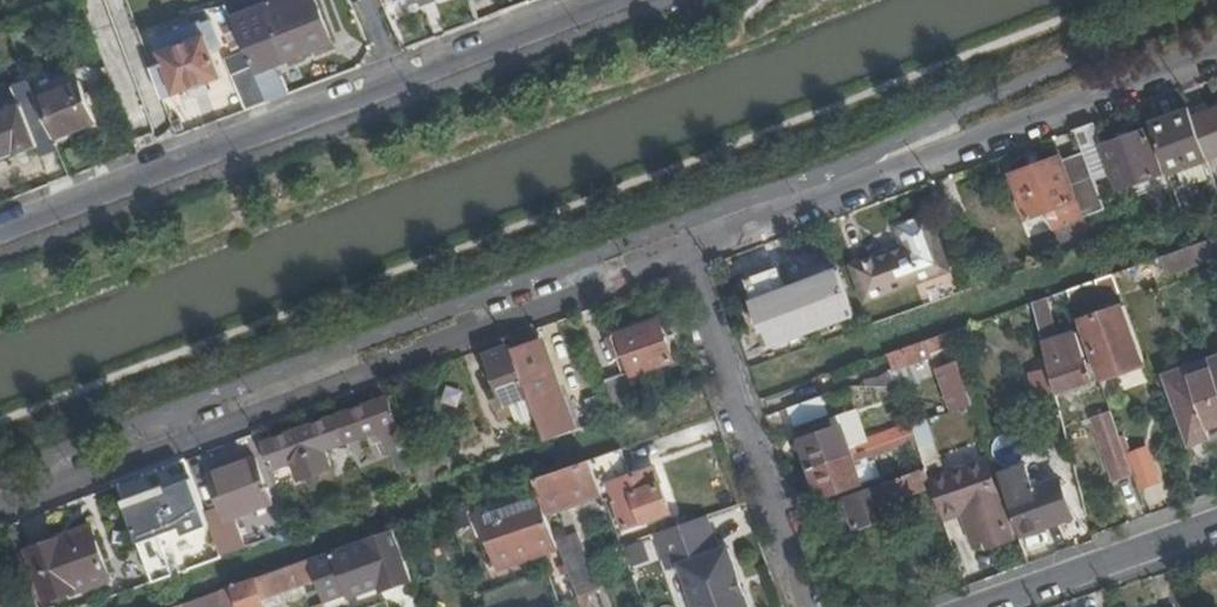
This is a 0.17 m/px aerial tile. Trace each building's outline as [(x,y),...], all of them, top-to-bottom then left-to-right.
[(333,42),(317,0),(273,0),(276,10),(268,13),(285,60),(333,42)] [(493,0),(473,0),(481,21),(499,15),(493,0)] [(166,62),(153,67),(164,98),(194,87),(207,82),(222,76),(212,48),(221,45),(212,22),(202,25),(201,22),(157,39),(166,62)] [(269,102),(289,94),(274,57),(253,65),(269,102)] [(253,65),(250,58),(242,61),(246,69),(234,74),(249,109),(269,102),(253,65)] [(38,94),(55,134),(95,119),(81,79),(38,94)] [(60,147),(55,134),(38,94),(32,80),(14,87),(21,103),(0,112),(0,159),(16,152),(17,154),(38,145),(42,154),(60,147)] [(207,82),(194,87),(197,94),(210,89),(207,82)] [(1193,117),(1208,158),(1216,155),(1216,109),(1193,117)] [(1191,112),(1152,126),(1184,213),(1216,201),(1216,184),(1208,158),(1193,117),(1191,112)] [(1103,145),(1094,122),(1075,129),(1083,153),(1094,182),(1112,176),(1118,191),(1163,175),(1147,130),(1103,145)] [(1104,211),(1094,182),(1083,153),(1061,160),(1060,159),(1011,176),(1027,219),(1047,212),(1053,229),(1104,211)] [(866,304),(952,272),(931,216),(898,228),(905,247),(853,267),(866,304)] [(1215,266),(1216,265),(1216,238),(1205,242),(1207,245),(1212,258),(1215,266)] [(1164,276),(1212,258),(1207,245),(1205,242),(1199,244),(1157,259),(1158,262),(1164,276)] [(1142,284),(1164,276),(1158,262),(1137,270),(1142,284)] [(1115,274),(1113,275),(1119,292),(1142,284),(1137,270),(1136,266),(1115,274)] [(854,313),(839,272),(788,292),(779,269),(750,280),(774,342),(854,313)] [(1066,291),(1071,303),(1073,309),(1113,294),(1119,292),(1113,275),(1066,291)] [(1066,291),(1055,295),(1059,307),(1071,303),(1066,291)] [(1041,300),(1031,304),(1046,359),(1048,368),(1055,393),(1091,380),(1084,359),(1085,358),(1076,334),(1055,340),(1041,300)] [(1134,302),(1124,305),(1138,342),(1147,337),(1134,302)] [(1098,377),(1144,361),(1138,342),(1124,305),(1078,322),(1081,332),(1090,356),(1092,360),(1098,377)] [(629,364),(633,375),(673,360),(659,320),(609,338),(620,368),(629,364)] [(967,327),(947,334),(952,347),(962,343),(960,336),(969,333),(967,327)] [(555,391),(533,330),(509,339),(511,347),(530,397),(533,406),(546,441),(570,433),(565,420),(555,391)] [(1081,332),(1076,334),(1085,358),(1090,356),(1081,332)] [(960,336),(962,343),(972,340),(969,333),(960,336)] [(947,334),(888,354),(893,371),(935,356),(954,412),(973,406),(952,347),(947,334)] [(530,397),(511,347),(486,356),(499,391),(492,393),(501,417),(513,413),(510,404),(530,397)] [(1166,376),(1190,443),(1216,434),(1216,358),(1166,376)] [(1055,393),(1048,368),(1031,373),(1043,423),(1062,418),(1055,393)] [(625,374),(604,381),(607,389),(617,416),(638,408),(625,374)] [(561,389),(555,391),(565,420),(571,417),(561,389)] [(510,404),(513,413),(533,406),(530,397),(510,404)] [(821,397),(788,409),(794,427),(828,415),(821,397)] [(408,448),(389,398),(337,416),(347,443),(370,434),(373,440),(382,437),(387,448),(399,444),(402,450),(408,448)] [(1115,479),(1133,472),(1129,462),(1112,415),(1110,411),(1092,419),(1115,479)] [(347,443),(337,416),(299,429),(315,472),(330,466),(325,451),(347,443)] [(933,442),(926,421),(911,426),(913,430),(914,433),(919,447),(933,442)] [(802,449),(809,470),(858,453),(886,443),(907,436),(914,433),(913,430),(911,426),(911,425),(854,444),(853,441),(849,443),(845,435),(842,426),(799,441),(800,442),(802,449)] [(315,472),(299,429),(262,443),(272,470),(293,462),(299,478),(315,472)] [(1216,446),(1216,434),(1190,443),(1194,454),(1216,446)] [(886,443),(888,452),(910,445),(907,436),(886,443)] [(858,453),(860,458),(861,462),(888,452),(886,443),(858,453)] [(632,476),(621,448),(589,460),(602,493),(604,501),(614,497),(625,528),(670,512),(655,468),(632,476)] [(1128,456),(1140,487),(1158,481),(1146,450),(1128,456)] [(858,453),(809,470),(816,490),(819,497),(819,498),(862,483),(860,476),(854,460),(860,458),(858,453)] [(221,505),(204,510),(210,525),(221,556),(231,553),(241,549),(229,518),(266,505),(249,459),(210,474),(221,505)] [(602,493),(589,460),(565,468),(534,479),(540,496),(547,515),(602,493)] [(939,509),(942,517),(962,511),(975,543),(986,539),(989,547),(1014,539),(986,462),(930,482),(932,488),(939,509)] [(1059,482),(1044,487),(1035,490),(1033,484),(1026,465),(1001,474),(1023,535),(1072,517),(1059,482)] [(926,468),(819,506),(825,525),(851,516),(856,528),(892,515),(888,504),(932,488),(930,482),(926,468)] [(204,510),(193,479),(125,503),(154,581),(176,573),(170,557),(162,561),(153,538),(161,535),(176,529),(172,518),(177,516),(182,527),(185,534),(210,525),(204,510)] [(547,515),(540,496),(482,516),(492,542),(507,537),(515,561),(558,547),(547,515)] [(176,529),(182,527),(177,516),(172,518),(176,529)] [(653,533),(666,569),(678,565),(693,606),(746,606),(726,547),(716,551),(704,516),(653,533)] [(30,550),(49,599),(112,577),(93,526),(30,550)] [(409,570),(394,529),(382,534),(383,537),(310,563),(316,580),(319,591),(346,581),(349,588),(379,578),(383,588),(412,577),(409,570)] [(162,561),(170,557),(161,535),(153,538),(162,561)] [(507,537),(492,542),(501,566),(515,561),(507,537)] [(655,539),(631,541),(633,565),(658,562),(655,539)] [(575,596),(578,603),(600,595),(586,554),(563,562),(568,574),(575,596)] [(309,559),(248,580),(232,586),(239,605),(240,606),(268,606),(284,601),(282,592),(316,580),(310,563),(309,559)] [(578,603),(575,596),(568,574),(550,581),(559,606),(579,606),(578,603)] [(239,605),(232,586),(221,590),(223,595),(210,599),(208,595),(175,606),(232,606),(239,605)] [(482,596),(486,606),(506,606),(500,589),(482,596)] [(221,590),(208,595),(210,599),(223,595),(221,590)]
